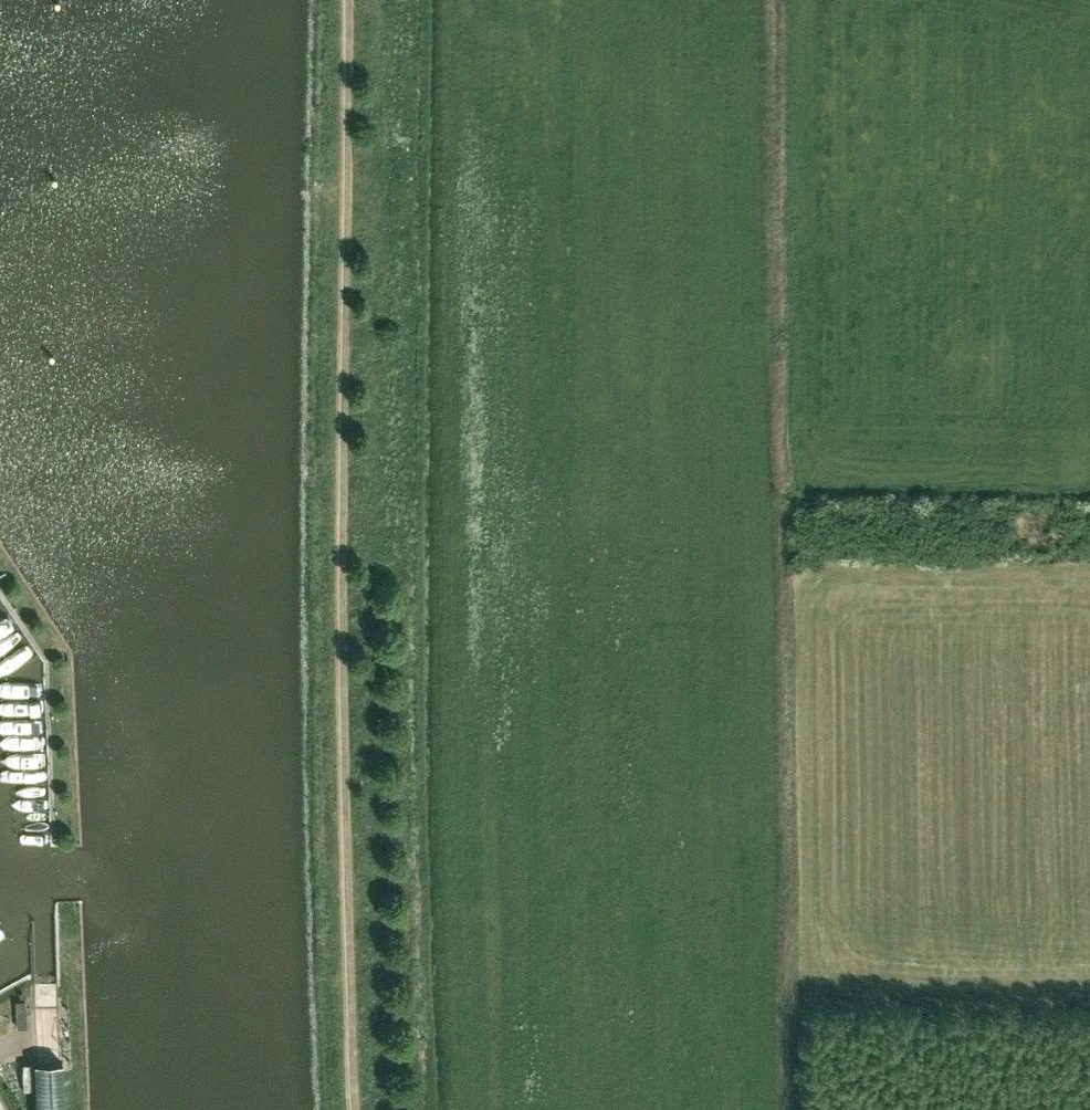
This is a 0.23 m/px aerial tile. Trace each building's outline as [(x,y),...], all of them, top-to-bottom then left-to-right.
[(62,1011),(63,987),(46,987),(45,1010),(62,1011)] [(25,1000),(16,1001),(18,1026),(27,1026),(25,1000)] [(35,1063),(38,1109),(64,1109),(62,1061),(49,1062),(35,1063)]
